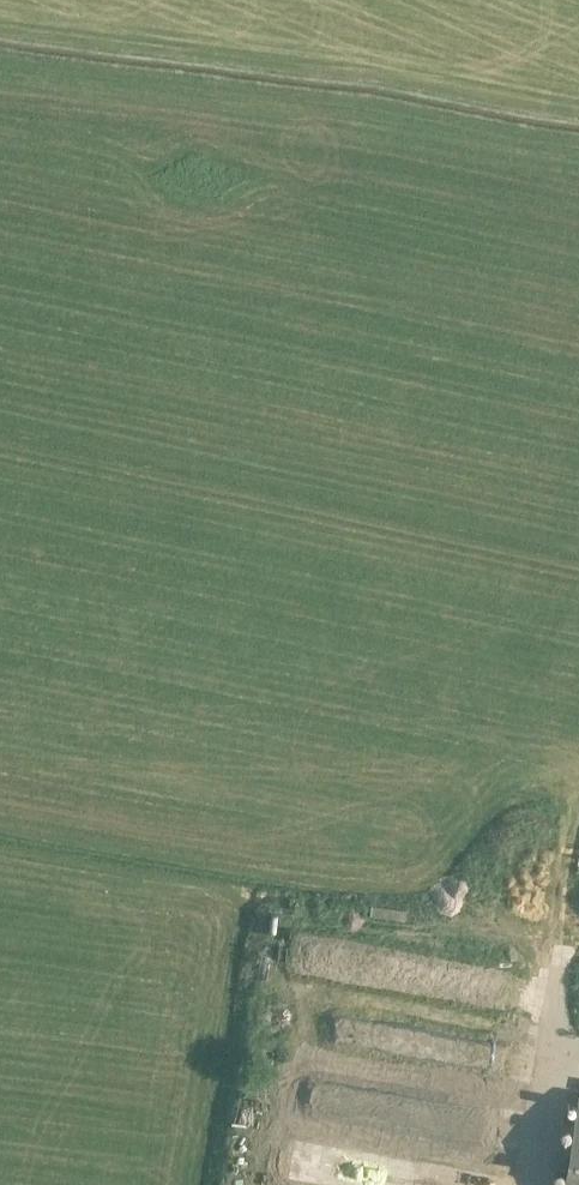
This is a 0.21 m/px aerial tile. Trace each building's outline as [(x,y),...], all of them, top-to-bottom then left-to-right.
[(578,1092),(562,1184),(578,1184),(578,1092)]
